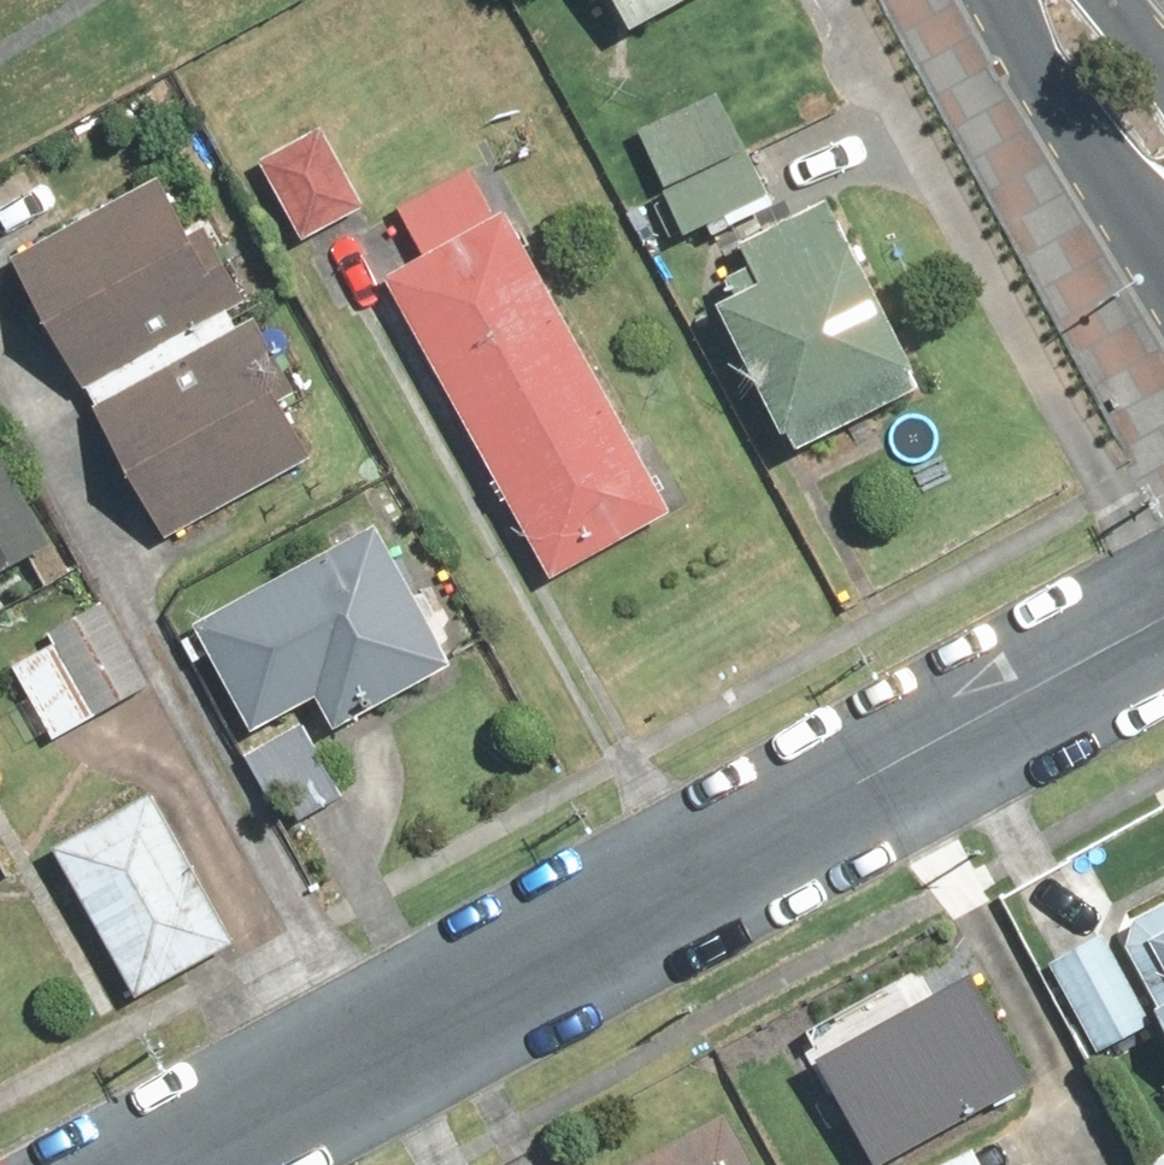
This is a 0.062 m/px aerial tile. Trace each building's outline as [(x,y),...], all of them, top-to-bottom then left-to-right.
[(622,30),(678,0),(606,0),(622,30)] [(722,100),(637,136),(678,233),(763,197),(722,100)] [(321,131),(259,164),(298,239),(360,206),(321,131)] [(419,258),(380,280),(544,577),(663,511),(472,166),(393,210),(419,258)] [(157,168),(6,250),(158,532),(309,451),(157,168)] [(730,295),(710,305),(785,451),(912,385),(817,203),(736,245),(746,264),(720,277),(730,295)] [(0,465),(0,567),(45,542),(2,464),(0,465)] [(372,527),(190,627),(247,730),(313,693),(328,720),(443,656),(372,527)] [(48,642),(9,666),(53,737),(149,677),(101,599),(43,635),(48,642)] [(147,791),(47,849),(131,996),(231,939),(147,791)] [(1117,942),(1153,1003),(1144,1008),(1163,1042),(1163,903),(1135,920),(1117,942)] [(1097,940),(1047,971),(1095,1050),(1145,1020),(1097,940)] [(720,1112),(700,1123),(690,1105),(582,1164),(750,1164),(720,1112)] [(972,1149),(941,1164),(981,1164),(972,1149)]
